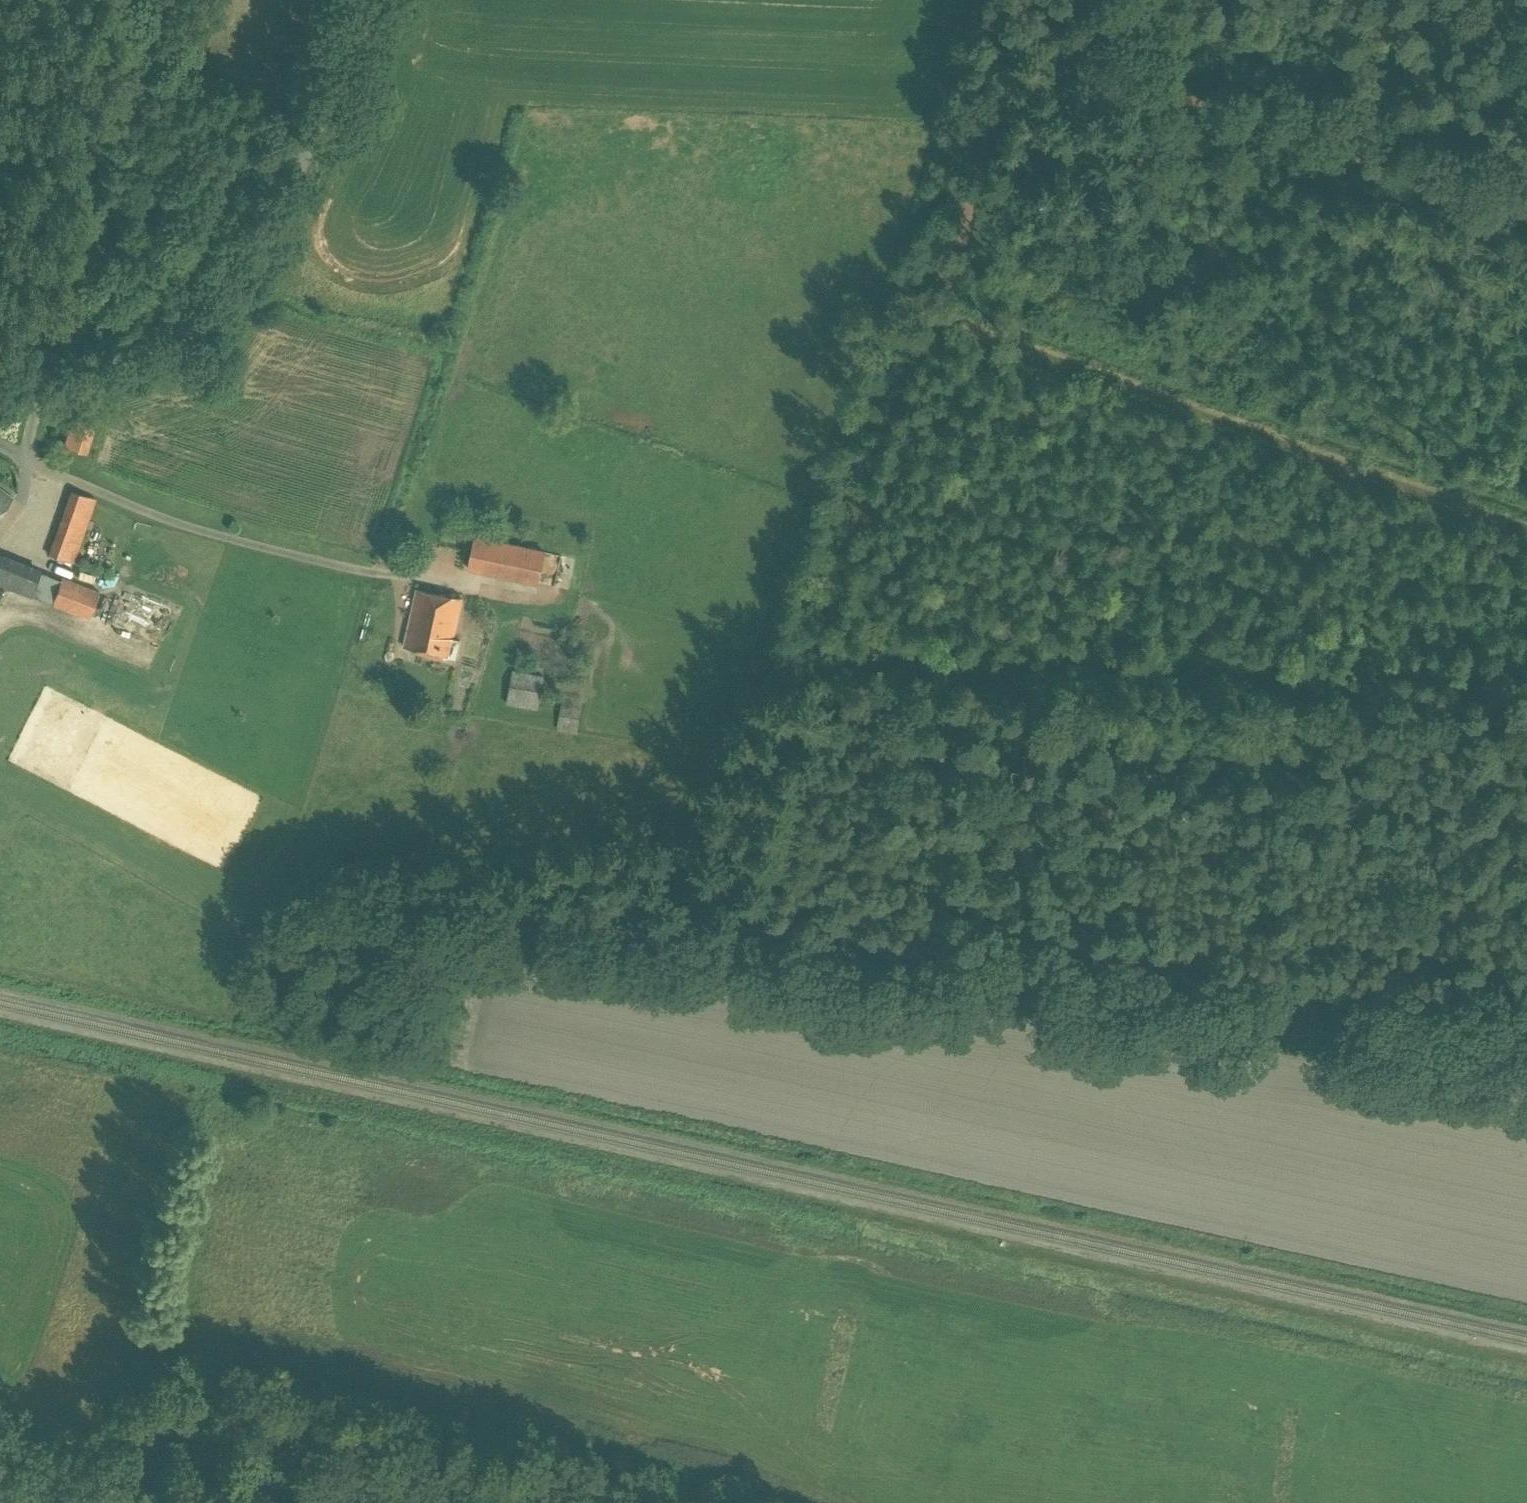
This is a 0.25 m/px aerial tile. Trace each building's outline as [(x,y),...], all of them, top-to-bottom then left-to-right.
[(84,452),(93,425),(74,419),(65,446),(84,452)] [(11,499),(0,490),(0,513),(11,499)] [(73,563),(96,499),(70,490),(47,554),(73,563)] [(497,576),(505,541),(488,538),(481,573),(497,576)] [(546,550),(532,547),(525,582),(538,585),(546,550)] [(40,569),(26,564),(15,591),(30,597),(31,595),(39,572),(40,569)] [(61,577),(60,580),(51,603),(51,604),(88,618),(98,591),(61,577)] [(456,658),(460,640),(452,639),(461,600),(417,590),(404,647),(456,658)] [(538,709),(543,676),(512,671),(506,704),(538,709)] [(577,733),(583,698),(563,695),(557,730),(577,733)]
